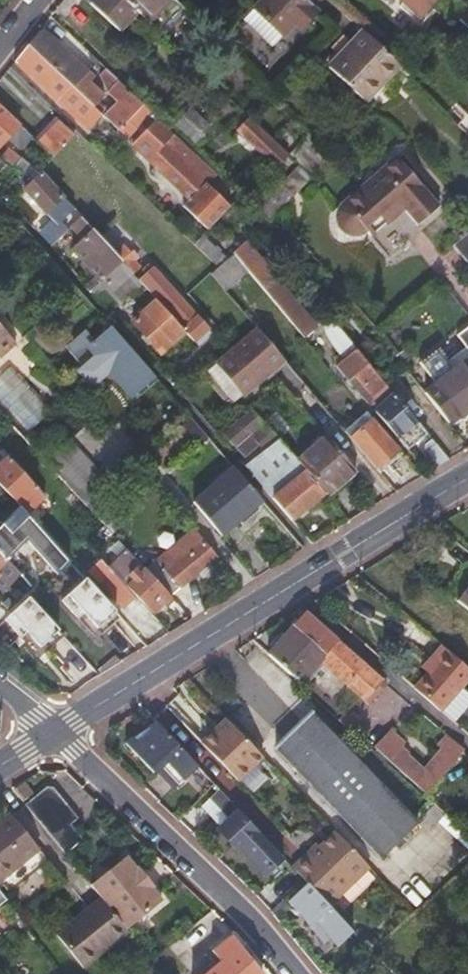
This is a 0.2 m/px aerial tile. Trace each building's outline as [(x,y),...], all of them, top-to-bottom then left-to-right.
[(88,3),(118,31),(136,12),(123,0),(91,0),(88,3)] [(136,12),(155,31),(179,5),(174,0),(123,0),(136,12)] [(301,0),(257,0),(257,1),(286,28),(291,23),(297,28),(313,11),(301,0)] [(400,1),(399,2),(420,22),(431,9),(427,5),(432,0),(400,0),(400,1)] [(467,7),(467,5),(462,0),(432,0),(427,5),(431,9),(451,24),(457,18),(467,7)] [(286,28),(257,1),(250,8),(279,35),(286,28)] [(418,24),(420,22),(399,2),(396,5),(418,24)] [(179,5),(155,31),(157,32),(160,35),(184,9),(182,7),(179,5)] [(457,18),(467,29),(467,7),(457,18)] [(279,35),(250,8),(241,18),(268,46),(279,35)] [(70,35),(54,20),(44,31),(53,40),(59,46),(70,35)] [(396,65),(359,30),(327,64),(364,98),(396,65)] [(40,31),(26,45),(75,92),(76,91),(91,104),(97,97),(83,83),(90,76),(59,46),(53,40),(52,42),(40,31)] [(26,45),(12,60),(85,130),(99,114),(75,92),(26,45)] [(364,98),(327,64),(325,66),(362,101),(364,98)] [(119,81),(106,68),(97,77),(106,91),(117,101),(103,116),(118,131),(124,123),(143,104),(118,82),(119,81)] [(35,91),(21,78),(11,89),(25,102),(35,91)] [(0,83),(0,106),(19,124),(20,125),(32,111),(25,102),(11,89),(2,81),(0,83)] [(124,123),(133,131),(146,118),(152,123),(155,120),(158,117),(143,103),(143,104),(124,123)] [(0,106),(0,144),(19,124),(0,106)] [(189,110),(176,124),(194,141),(207,127),(189,110)] [(455,125),(467,138),(467,111),(465,115),(459,120),(455,125)] [(54,117),(33,138),(37,141),(58,120),(54,117)] [(58,120),(37,141),(52,156),(72,134),(58,120)] [(155,120),(152,123),(131,146),(189,200),(182,207),(206,230),(230,205),(205,184),(212,176),(155,120)] [(238,131),(276,167),(286,156),(248,121),(238,131)] [(124,123),(118,131),(126,139),(133,131),(124,123)] [(311,135),(290,158),(299,166),(312,179),(333,156),(311,135)] [(10,151),(3,158),(20,173),(27,165),(10,151)] [(359,186),(388,218),(402,206),(416,221),(435,204),(392,156),(359,186)] [(294,196),(312,179),(299,166),(282,184),(294,196)] [(73,210),(39,172),(22,189),(46,214),(50,209),(62,221),(73,210)] [(293,196),(281,185),(276,180),(261,193),(271,203),(276,199),(284,205),(293,196)] [(294,196),(282,184),(281,185),(293,196),(294,196)] [(370,235),(388,218),(359,186),(344,200),(339,206),(338,209),(336,214),(336,219),(338,224),(340,228),(346,232),(349,234),(352,234),(356,234),(360,233),(365,230),(370,235)] [(267,219),(275,214),(284,205),(276,199),(271,203),(261,193),(250,204),(267,219)] [(79,216),(70,226),(82,238),(71,249),(94,276),(84,284),(89,290),(90,291),(119,260),(113,254),(79,216)] [(65,229),(55,218),(39,233),(49,245),(65,229)] [(457,238),(467,230),(462,225),(453,234),(457,238)] [(467,230),(457,238),(451,244),(467,263),(467,229),(467,230)] [(244,242),(232,253),(242,265),(251,258),(259,268),(263,266),(244,242)] [(119,260),(132,275),(139,268),(133,261),(136,258),(130,251),(129,252),(123,245),(113,254),(119,260)] [(210,274),(242,312),(252,304),(236,286),(250,275),(242,265),(232,253),(216,268),(210,274)] [(141,285),(137,281),(132,275),(119,260),(90,291),(107,311),(115,304),(117,306),(141,285)] [(183,332),(193,342),(206,329),(151,268),(137,281),(141,285),(145,289),(155,300),(181,329),(183,332)] [(262,290),(303,337),(315,327),(275,279),(262,290)] [(159,353),(183,332),(181,329),(155,300),(131,322),(142,335),(149,342),(159,353)] [(332,345),(342,358),(355,348),(328,316),(321,322),(321,327),(332,345)] [(467,353),(467,322),(453,333),(467,353)] [(15,343),(0,327),(0,358),(15,343)] [(244,401),(286,365),(259,332),(216,368),(244,401)] [(446,422),(467,405),(467,353),(453,333),(415,360),(431,381),(420,390),(441,416),(446,422)] [(145,346),(149,342),(142,335),(139,338),(145,346)] [(334,367),(368,406),(377,397),(388,388),(370,367),(355,348),(334,367)] [(236,408),(244,401),(216,368),(209,374),(236,408)] [(402,444),(405,448),(425,432),(415,420),(393,394),(372,411),(373,412),(381,421),(402,444)] [(324,492),(296,461),(252,409),(222,435),(246,463),(247,463),(263,450),(268,455),(263,460),(265,463),(251,475),(290,520),(304,509),(324,492)] [(205,444),(210,441),(184,411),(176,418),(188,433),(193,430),(205,444)] [(343,431),(378,473),(388,464),(385,460),(398,449),(366,412),(343,431)] [(325,494),(344,479),(353,471),(324,437),(296,461),(324,492),(325,494)] [(423,449),(437,465),(447,459),(433,442),(430,438),(423,444),(423,449)] [(50,468),(74,447),(69,442),(46,463),(50,468)] [(50,468),(88,509),(112,488),(74,447),(50,468)] [(388,464),(401,453),(398,449),(385,460),(388,464)] [(246,470),(251,475),(265,463),(263,460),(268,455),(263,450),(247,463),(246,463),(250,467),(246,470)] [(35,490),(6,458),(0,464),(0,486),(18,505),(31,492),(32,493),(35,490)] [(35,490),(36,489),(6,458),(35,490)] [(193,503),(220,535),(240,518),(244,522),(248,518),(245,514),(261,500),(233,468),(193,503)] [(327,497),(329,498),(348,483),(344,479),(325,494),(327,497)] [(18,505),(0,486),(0,523),(0,524),(18,505)] [(43,497),(36,489),(35,490),(43,497)] [(31,492),(18,505),(26,513),(43,497),(35,490),(32,493),(31,492)] [(308,513),(327,497),(325,494),(324,492),(304,509),(308,513)] [(6,560),(25,539),(56,573),(69,561),(67,559),(26,513),(18,505),(0,524),(0,553),(6,560)] [(104,526),(111,534),(125,522),(112,508),(98,520),(104,526)] [(168,597),(215,557),(191,529),(144,571),(168,597)] [(138,600),(150,613),(163,601),(168,597),(144,571),(125,549),(107,566),(138,600)] [(9,565),(5,560),(6,560),(0,553),(0,574),(9,565)] [(2,581),(14,569),(9,565),(0,574),(0,579),(2,581)] [(112,572),(99,583),(121,608),(134,596),(112,572)] [(96,590),(84,578),(60,600),(77,618),(90,633),(96,628),(115,611),(96,590)] [(454,600),(467,611),(467,582),(454,600)] [(57,630),(27,597),(3,619),(20,637),(33,652),(39,647),(57,630)] [(115,611),(96,628),(101,634),(120,617),(115,611)] [(303,614),(265,655),(299,685),(319,661),(368,702),(384,683),(303,614)] [(57,630),(39,647),(44,652),(62,635),(57,630)] [(439,645),(426,660),(433,665),(426,673),(413,688),(439,712),(467,678),(467,669),(439,645)] [(433,665),(426,660),(420,668),(426,673),(433,665)] [(310,714),(273,750),(378,857),(415,821),(310,714)] [(345,716),(341,721),(352,730),(359,722),(351,715),(348,718),(345,716)] [(261,759),(224,721),(199,744),(236,783),(261,759)] [(176,788),(196,768),(154,724),(121,745),(153,776),(159,770),(176,788)] [(386,734),(373,749),(425,795),(462,751),(446,736),(437,748),(443,753),(424,775),(403,756),(406,752),(386,734)] [(44,786),(24,804),(64,854),(81,839),(68,824),(76,817),(51,786),(44,786)] [(215,831),(236,853),(238,851),(257,834),(236,811),(215,831)] [(11,815),(0,823),(0,833),(33,875),(37,872),(41,877),(53,868),(11,815)] [(0,833),(0,889),(3,887),(9,894),(33,875),(0,833)] [(257,834),(238,851),(262,876),(281,859),(257,834)] [(291,869),(306,885),(325,906),(326,907),(367,868),(333,834),(321,846),(307,860),(304,856),(291,869)] [(318,842),(304,856),(307,860),(321,846),(318,842)] [(99,898),(125,929),(160,901),(150,888),(152,887),(137,868),(135,869),(124,856),(88,884),(99,898)] [(98,954),(127,932),(125,929),(99,898),(69,922),(96,956),(98,954)] [(326,907),(325,906),(319,912),(313,905),(296,919),(332,963),(358,941),(326,907)] [(82,967),(96,956),(69,922),(55,933),(82,967)] [(237,948),(242,944),(233,932),(210,951),(220,964),(207,973),(258,973),(237,948)] [(3,972),(10,966),(0,953),(0,968),(3,972)]
